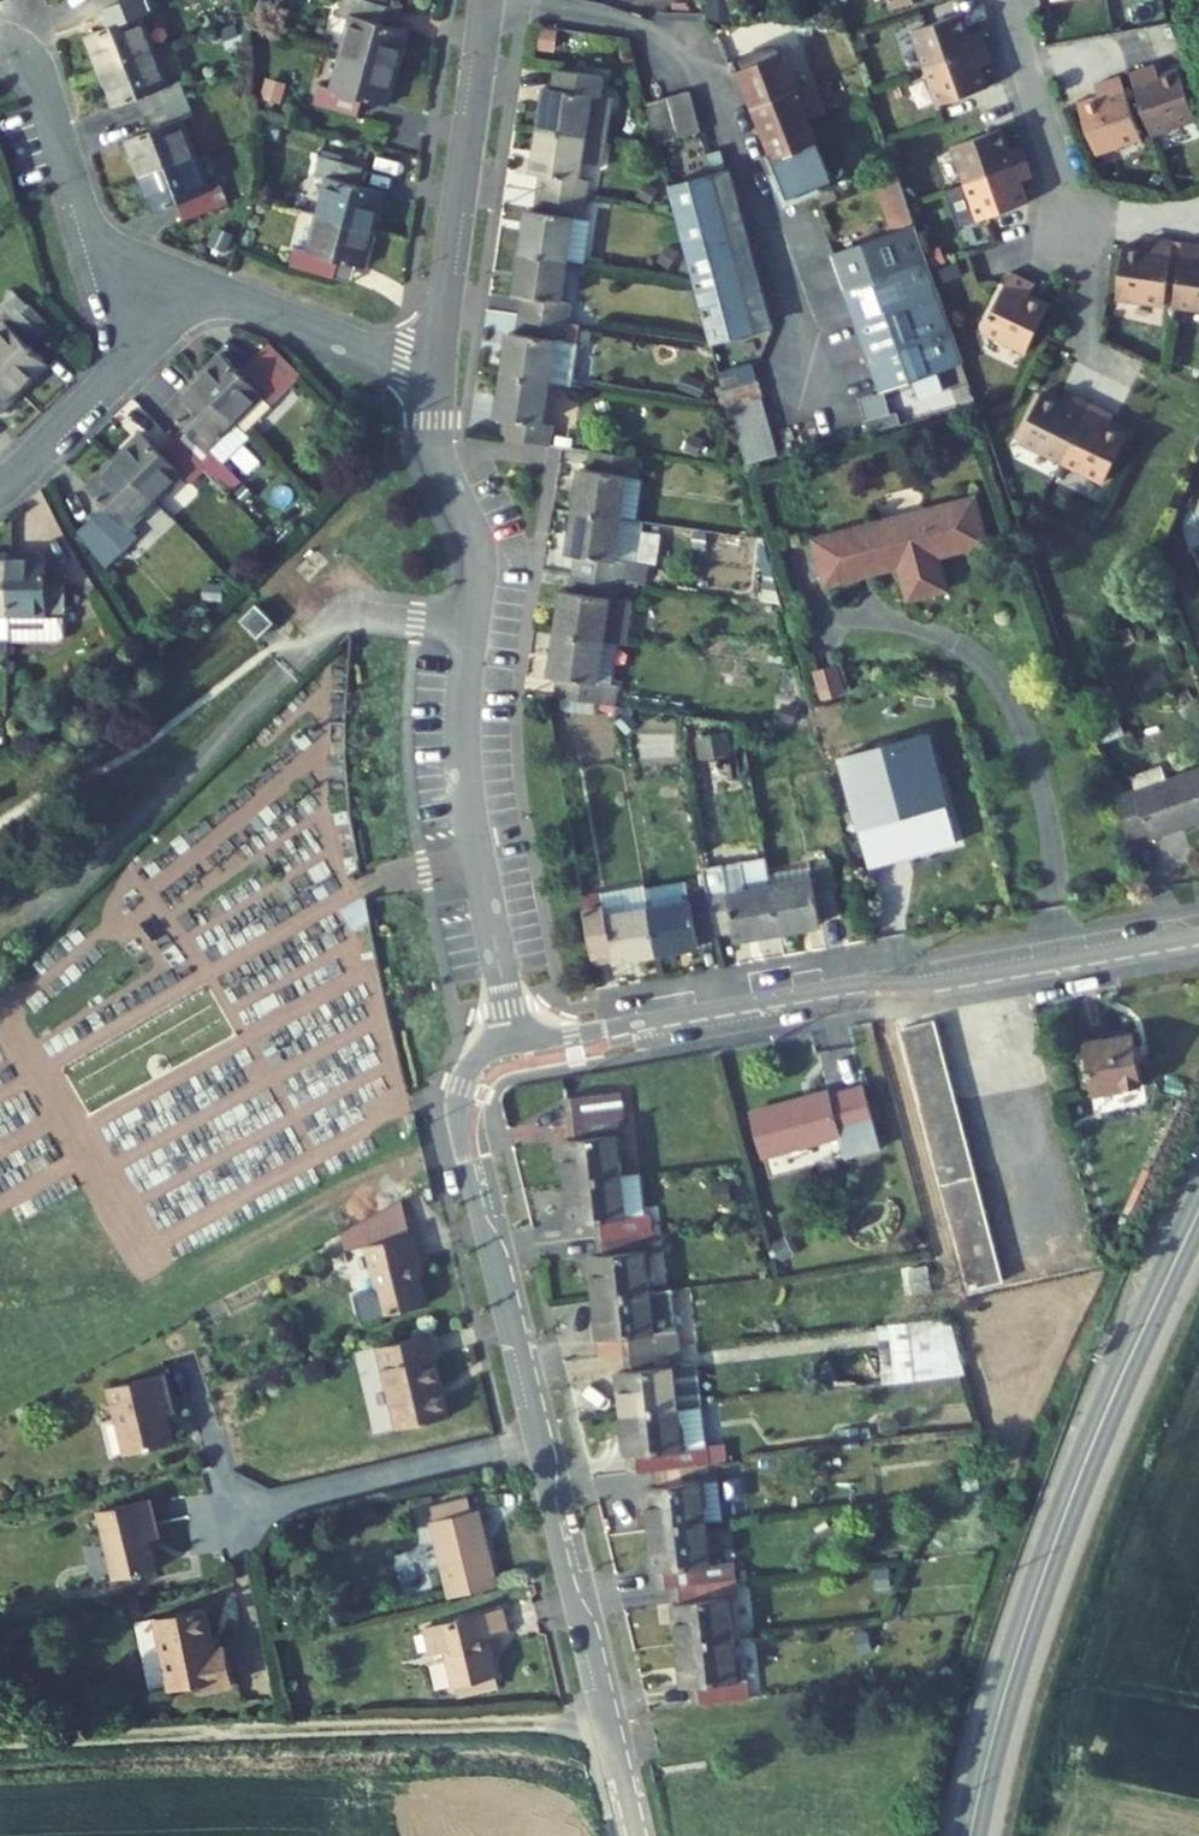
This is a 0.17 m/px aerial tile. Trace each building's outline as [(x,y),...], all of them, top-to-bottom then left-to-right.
[(143,15),(153,12),(148,0),(127,0),(104,9),(110,26),(86,35),(100,71),(157,50),(143,15)] [(409,31),(392,26),(384,24),(388,6),(365,0),(343,0),(340,14),(350,16),(340,52),(399,68),(409,31)] [(892,9),(918,0),(888,0),(892,9)] [(392,26),(396,8),(388,6),(384,24),(392,26)] [(987,46),(982,31),(970,35),(962,14),(912,31),(925,68),(987,46)] [(988,88),(980,66),(993,62),(987,46),(925,68),(938,105),(988,88)] [(170,85),(157,50),(100,71),(114,108),(138,99),(144,115),(187,99),(180,81),(170,85)] [(389,106),(399,68),(340,52),(330,88),(320,85),(315,105),(359,117),(363,99),(389,106)] [(791,72),(811,125),(837,115),(817,62),(791,72)] [(1150,79),(1158,76),(1153,64),(1145,67),(1150,79)] [(1196,119),(1178,69),(1158,76),(1150,79),(1145,67),(1129,72),(1151,135),(1196,119)] [(600,95),(603,76),(558,69),(555,89),(546,87),(539,130),(606,140),(612,97),(600,95)] [(1141,138),(1119,76),(1103,82),(1107,94),(1099,96),(1079,104),(1096,154),(1141,138)] [(1107,94),(1103,82),(1095,84),(1099,96),(1107,94)] [(212,105),(207,92),(197,95),(203,109),(212,105)] [(669,183),(692,272),(735,261),(742,259),(719,170),(711,172),(691,92),(689,93),(647,104),(668,183),(669,183)] [(200,112),(194,96),(187,99),(192,115),(200,112)] [(197,155),(184,120),(193,117),(192,115),(187,99),(144,115),(151,131),(126,140),(141,176),(197,155)] [(277,137),(281,122),(266,118),(262,133),(277,137)] [(965,183),(1027,161),(1022,146),(1010,150),(1003,129),(952,146),(965,183)] [(602,164),(606,140),(539,130),(533,174),(542,175),(539,193),(585,200),(588,180),(579,179),(582,161),(602,164)] [(341,162),(343,156),(323,151),(322,157),(341,162)] [(228,204),(221,185),(210,189),(197,155),(141,176),(155,213),(179,204),(185,221),(228,204)] [(360,185),(365,168),(341,162),(322,157),(321,156),(316,175),(326,178),(316,214),(375,230),(385,192),(360,185)] [(1028,203),(1020,181),(1033,177),(1027,161),(965,183),(978,220),(1028,203)] [(939,294),(931,269),(927,260),(913,221),(907,203),(899,179),(879,186),(892,225),(895,232),(835,253),(847,288),(859,322),(871,356),(884,391),(964,362),(951,328),(939,294)] [(650,204),(658,191),(648,184),(640,197),(650,204)] [(591,221),(582,219),(585,200),(539,193),(537,211),(528,209),(521,253),(567,260),(585,262),(591,221)] [(365,267),(375,230),(316,214),(306,252),(297,250),(292,267),(336,278),(341,261),(359,266),(365,267)] [(226,252),(233,236),(217,228),(209,244),(226,252)] [(1154,250),(1156,237),(1148,236),(1146,249),(1154,250)] [(1164,305),(1173,240),(1156,237),(1154,250),(1146,249),(1124,246),(1117,298),(1164,305)] [(1198,256),(1198,247),(1198,243),(1182,241),(1173,306),(1198,310),(1198,256)] [(678,253),(669,246),(658,262),(668,268),(678,253)] [(561,300),(567,260),(521,253),(515,296),(524,297),(522,316),(567,322),(570,302),(561,300)] [(353,283),(359,266),(341,261),(336,278),(353,283)] [(754,331),(735,261),(692,272),(711,342),(754,331)] [(1025,352),(1048,304),(1029,295),(1021,291),(1027,279),(1011,272),(982,331),(1025,352)] [(1021,291),(1029,295),(1034,283),(1027,279),(1021,291)] [(43,332),(49,327),(13,290),(6,297),(10,301),(0,312),(0,318),(4,323),(0,327),(0,372),(20,392),(48,364),(30,346),(43,332)] [(571,386),(577,344),(590,346),(591,333),(579,331),(580,324),(567,322),(522,316),(519,333),(509,332),(503,376),(549,383),(571,386)] [(271,405),(301,375),(270,342),(240,372),(222,353),(194,381),(237,424),(263,397),(271,405)] [(724,401),(759,397),(756,365),(721,369),(724,401)] [(0,372),(0,412),(20,392),(0,372)] [(937,374),(913,381),(918,397),(942,391),(937,374)] [(543,424),(549,383),(503,376),(497,418),(506,420),(503,439),(549,445),(552,425),(543,424)] [(237,424),(194,381),(166,408),(185,426),(172,438),(204,470),(223,490),(237,476),(211,450),(237,424)] [(1069,406),(1074,394),(1066,391),(1061,402),(1069,406)] [(1061,461),(1090,402),(1074,394),(1069,406),(1061,402),(1041,393),(1018,440),(1061,461)] [(887,395),(864,396),(865,426),(888,425),(887,395)] [(1104,482),(1127,435),(1107,425),(1100,421),(1105,410),(1090,402),(1061,461),(1104,482)] [(1100,421),(1107,425),(1113,413),(1105,410),(1100,421)] [(157,502),(183,476),(191,484),(204,470),(172,438),(160,450),(142,432),(114,459),(157,502)] [(635,520),(641,479),(635,478),(638,458),(593,452),(591,470),(581,468),(574,512),(635,520)] [(131,528),(157,502),(114,459),(86,487),(105,505),(92,518),(123,550),(138,536),(131,528)] [(223,490),(229,495),(242,482),(237,476),(223,490)] [(988,543),(976,496),(813,539),(826,586),(900,566),(909,600),(948,589),(939,556),(988,543)] [(635,562),(641,521),(635,520),(574,512),(568,554),(577,556),(575,574),(620,581),(645,585),(648,565),(635,562)] [(9,557),(0,557),(0,617),(9,617),(9,557)] [(65,628),(66,582),(48,583),(48,572),(47,557),(9,557),(9,617),(45,617),(45,628),(65,628)] [(241,581),(252,571),(242,561),(232,571),(241,581)] [(66,582),(67,572),(48,572),(48,583),(66,582)] [(625,644),(631,601),(618,599),(620,581),(575,574),(572,592),(563,591),(556,634),(603,641),(618,643),(625,644)] [(762,602),(781,604),(774,579),(765,577),(762,602)] [(221,601),(222,584),(205,583),(203,599),(221,601)] [(257,604),(241,620),(259,638),(275,622),(257,604)] [(1134,639),(1129,629),(1115,635),(1120,645),(1134,639)] [(597,682),(603,641),(556,634),(550,677),(560,678),(556,697),(563,698),(612,706),(616,706),(619,685),(612,684),(597,682)] [(612,684),(618,643),(603,641),(597,682),(612,684)] [(612,706),(563,698),(561,709),(594,714),(595,709),(614,712),(612,706)] [(793,724),(798,710),(787,705),(782,720),(793,724)] [(616,706),(612,706),(614,712),(626,714),(628,715),(633,715),(633,709),(616,706)] [(628,715),(626,714),(616,723),(626,735),(637,725),(628,715)] [(737,729),(738,724),(689,717),(688,722),(737,729)] [(60,729),(60,718),(48,718),(49,729),(60,729)] [(699,733),(702,755),(728,751),(724,729),(699,733)] [(958,843),(927,736),(839,758),(871,866),(958,843)] [(1116,798),(1115,798),(1129,839),(1147,832),(1149,839),(1198,822),(1198,769),(1167,780),(1162,765),(1131,776),(1136,791),(1123,795),(1116,798)] [(1111,783),(1116,798),(1123,795),(1118,780),(1111,783)] [(723,864),(704,868),(708,889),(715,933),(734,930),(736,939),(779,932),(771,887),(769,873),(766,857),(740,861),(741,865),(724,868),(723,864)] [(831,867),(830,861),(811,864),(811,866),(812,870),(831,867)] [(771,887),(814,880),(812,870),(811,866),(769,873),(771,887)] [(839,912),(831,867),(812,870),(814,880),(771,887),(779,932),(821,924),(820,915),(839,912)] [(715,933),(708,889),(688,892),(687,882),(645,890),(656,953),(699,946),(698,936),(715,933)] [(645,890),(644,886),(582,897),(594,964),(656,953),(645,890)] [(1006,1281),(936,1020),(904,1029),(974,1289),(1006,1281)] [(1143,1082),(1134,1032),(1083,1040),(1092,1091),(1143,1082)] [(881,1149),(864,1086),(829,1096),(828,1092),(753,1112),(764,1157),(839,1136),(844,1158),(881,1149)] [(623,1176),(618,1135),(627,1135),(622,1092),(567,1098),(571,1139),(562,1141),(566,1182),(623,1176)] [(646,1214),(642,1174),(623,1176),(566,1182),(571,1225),(595,1222),(596,1238),(652,1232),(650,1214),(646,1214)] [(732,1202),(729,1183),(713,1185),(715,1204),(732,1202)] [(401,1200),(344,1230),(348,1250),(366,1245),(409,1235),(401,1200)] [(673,1249),(671,1230),(661,1231),(664,1250),(673,1249)] [(920,1240),(913,1231),(899,1242),(906,1252),(920,1240)] [(423,1275),(413,1234),(409,1235),(366,1245),(383,1316),(425,1306),(418,1276),(423,1275)] [(795,1254),(786,1237),(772,1244),(782,1262),(795,1254)] [(315,1252),(312,1248),(279,1266),(281,1270),(315,1252)] [(932,1291),(928,1267),(911,1270),(915,1294),(932,1291)] [(268,1289),(261,1276),(230,1293),(237,1306),(268,1289)] [(677,1330),(673,1289),(649,1292),(594,1298),(599,1340),(623,1338),(625,1354),(680,1348),(678,1330),(677,1330)] [(995,1302),(993,1290),(969,1296),(972,1307),(995,1302)] [(230,1334),(223,1313),(209,1318),(217,1339),(230,1334)] [(448,1417),(434,1357),(437,1357),(441,1356),(436,1333),(379,1347),(398,1429),(448,1417)] [(678,1408),(674,1367),(683,1366),(680,1348),(625,1354),(627,1371),(617,1372),(622,1414),(678,1408)] [(896,1383),(894,1370),(882,1372),(883,1385),(896,1383)] [(174,1443),(164,1401),(170,1400),(164,1374),(110,1387),(126,1455),(174,1443)] [(683,1448),(678,1408),(622,1414),(627,1456),(629,1474),(653,1471),(708,1464),(706,1446),(683,1448)] [(719,1481),(717,1463),(708,1464),(710,1482),(719,1481)] [(706,1524),(701,1483),(710,1482),(708,1464),(653,1471),(655,1486),(646,1487),(650,1530),(706,1524)] [(723,1522),(719,1481),(710,1482),(701,1483),(706,1524),(723,1522)] [(149,1538),(146,1526),(156,1524),(150,1499),(98,1511),(115,1580),(157,1570),(149,1538)] [(497,1586),(486,1542),(481,1544),(474,1514),(470,1500),(432,1509),(436,1523),(432,1524),(451,1597),(497,1586)] [(486,1542),(479,1512),(474,1514),(481,1544),(486,1542)] [(997,1531),(996,1519),(984,1519),(985,1532),(997,1531)] [(159,1536),(156,1524),(146,1526),(149,1538),(159,1536)] [(736,1573),(735,1561),(711,1564),(706,1524),(650,1530),(655,1572),(657,1589),(672,1587),(737,1579),(736,1573)] [(889,1587),(889,1570),(877,1570),(877,1588),(889,1587)] [(748,1578),(748,1571),(736,1573),(737,1579),(748,1578)] [(736,1639),(731,1598),(739,1598),(737,1579),(672,1587),(678,1646),(736,1639)] [(497,1677),(487,1638),(508,1633),(502,1608),(425,1627),(432,1655),(446,1652),(455,1687),(457,1696),(493,1687),(491,1678),(497,1677)] [(214,1651),(205,1609),(156,1619),(171,1690),(195,1685),(198,1692),(233,1684),(225,1648),(214,1651)] [(871,1650),(867,1633),(856,1635),(860,1653),(871,1650)] [(740,1679),(736,1639),(678,1646),(683,1688),(692,1687),(694,1705),(751,1698),(749,1678),(740,1679)] [(499,1685),(497,1677),(491,1678),(493,1687),(499,1685)]
